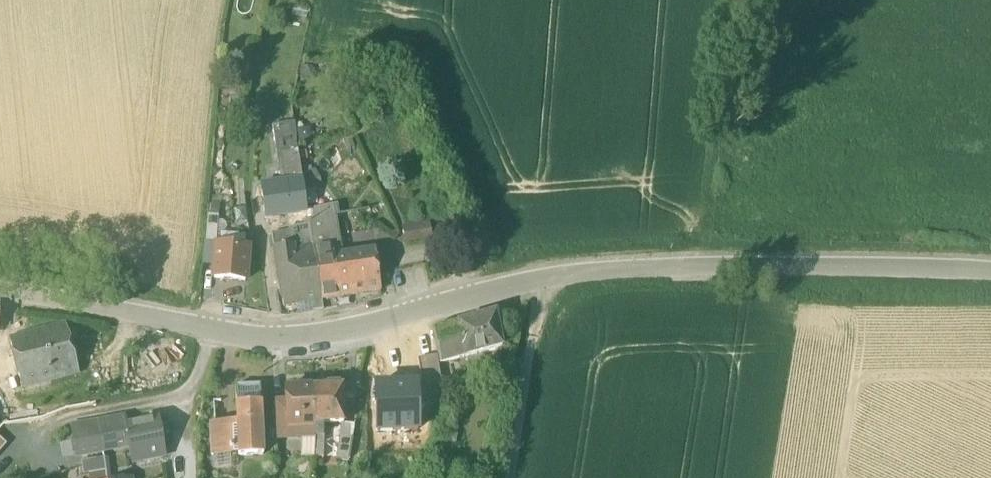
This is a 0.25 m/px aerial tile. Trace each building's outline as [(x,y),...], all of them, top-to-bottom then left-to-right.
[(302,65),(300,73),(303,81),(318,74),(314,66),(302,65)] [(262,185),(264,196),(305,190),(304,185),(302,170),(295,121),(273,124),(281,183),(262,185)] [(316,169),(302,170),(304,185),(322,184),(322,179),(316,169)] [(266,217),(308,212),(308,210),(305,190),(264,196),(266,217)] [(309,223),(314,259),(332,256),(331,244),(340,243),(336,215),(332,216),(330,206),(308,210),(308,212),(309,223)] [(206,242),(217,243),(219,215),(208,214),(206,242)] [(431,221),(404,225),(407,243),(434,239),(431,221)] [(313,300),(321,299),(314,259),(309,223),(291,227),(292,231),(272,234),(284,305),(298,302),(313,300)] [(222,233),(221,243),(245,245),(246,235),(222,233)] [(217,243),(206,242),(204,266),(215,267),(217,243)] [(249,245),(245,245),(221,243),(217,243),(215,267),(214,277),(246,280),(249,245)] [(376,250),(332,256),(314,259),(321,299),(323,298),(382,290),(376,250)] [(324,308),(323,298),(321,299),(313,300),(314,309),(324,308)] [(299,312),(314,309),(313,300),(298,302),(299,312)] [(438,354),(439,363),(458,358),(503,346),(496,313),(434,330),(438,354)] [(11,337),(22,386),(78,370),(65,323),(11,337)] [(439,363),(438,354),(418,358),(423,386),(425,393),(444,390),(439,363)] [(417,382),(377,384),(378,429),(419,427),(418,400),(424,400),(425,393),(423,386),(417,387),(417,382)] [(236,384),(237,403),(262,401),(261,383),(236,384)] [(328,386),(314,386),(316,434),(324,434),(323,422),(342,422),(345,422),(343,385),(340,385),(339,383),(328,384),(328,386)] [(316,435),(316,434),(314,386),(286,387),(287,400),(288,428),(288,436),(302,435),(316,435)] [(14,398),(16,408),(25,406),(24,396),(14,398)] [(274,400),(275,429),(288,428),(287,400),(274,400)] [(264,453),(262,401),(237,403),(238,419),(238,425),(239,447),(239,452),(239,454),(264,453)] [(164,454),(159,428),(143,431),(141,422),(127,424),(125,414),(99,419),(104,447),(105,448),(129,443),(137,442),(140,458),(164,454)] [(78,452),(104,447),(99,419),(73,424),(78,452)] [(157,419),(141,422),(143,431),(159,428),(157,419)] [(342,422),(340,434),(354,435),(356,422),(345,422),(342,422)] [(211,426),(212,448),(239,447),(238,425),(211,426)] [(0,434),(0,452),(9,442),(0,434)] [(315,456),(324,455),(325,434),(324,434),(316,434),(316,435),(315,456)] [(350,460),(354,435),(340,434),(337,458),(350,460)] [(315,456),(316,435),(302,435),(301,456),(315,456)] [(133,460),(140,458),(137,442),(129,443),(133,460)] [(232,453),(215,453),(215,467),(232,467),(232,453)] [(104,455),(81,459),(84,473),(107,468),(104,455)]
